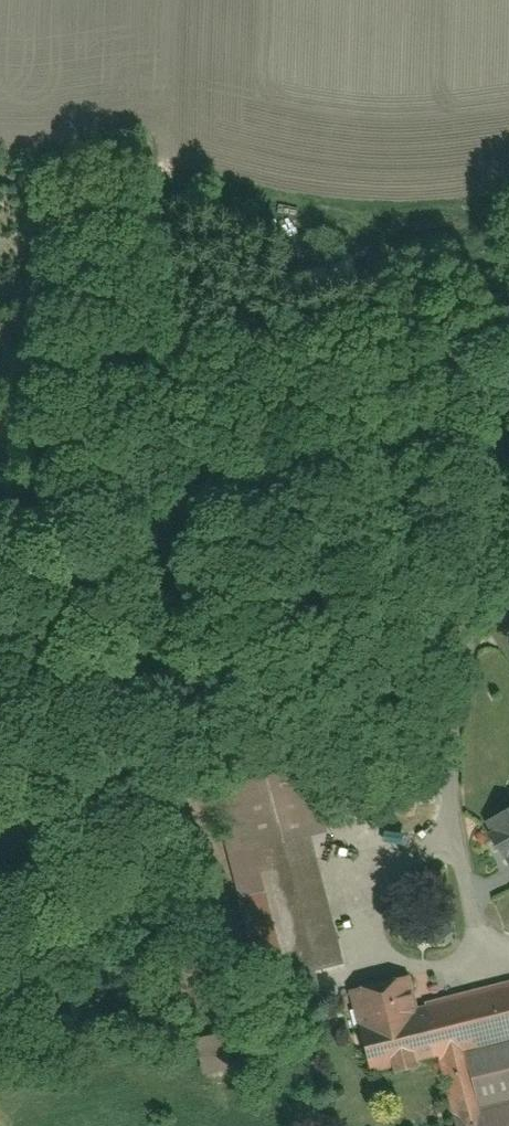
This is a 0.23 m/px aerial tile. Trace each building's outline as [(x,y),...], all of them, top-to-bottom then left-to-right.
[(304,771),(212,793),(228,860),(320,838),(304,771)] [(481,822),(486,833),(477,838),(489,862),(500,856),(505,866),(508,864),(508,807),(481,822)] [(273,859),(298,981),(345,972),(320,849),(273,859)] [(446,1125),(508,1125),(508,1090),(478,1098),(465,1049),(508,1038),(508,985),(412,1010),(406,988),(347,1004),(364,1071),(427,1055),(446,1125)] [(229,1034),(192,1043),(199,1069),(235,1060),(229,1034)]
